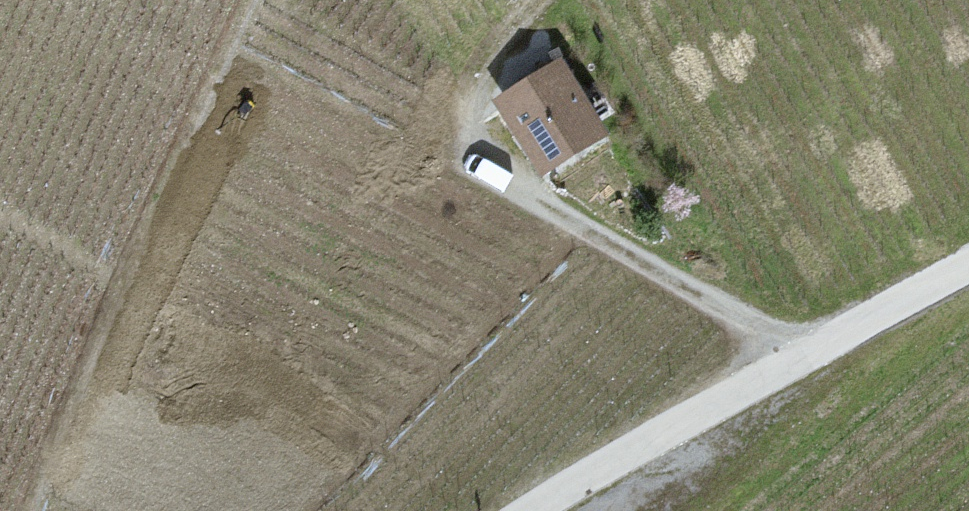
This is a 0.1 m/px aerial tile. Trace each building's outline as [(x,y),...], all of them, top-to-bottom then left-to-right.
[(604,136),(561,67),(500,104),(543,174),(604,136)]
